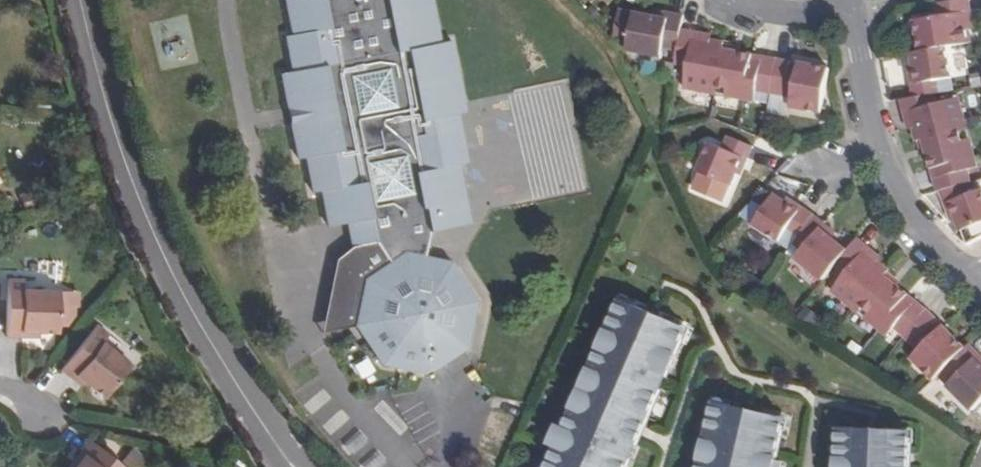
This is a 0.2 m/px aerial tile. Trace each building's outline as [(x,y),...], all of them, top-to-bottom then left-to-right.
[(288,109),(296,107),(298,121),(291,123),(298,158),(306,156),(314,192),(322,191),(329,226),(348,222),(354,246),(377,242),(390,263),(404,254),(416,312),(355,325),(381,363),(428,373),(468,348),(478,302),(450,261),(425,257),(430,231),(455,226),(453,216),(467,213),(458,163),(466,162),(458,126),(452,128),(449,114),(456,113),(464,111),(450,39),(439,41),(430,0),(286,0),(293,33),(285,35),(293,70),(281,72),(288,109)] [(966,26),(963,7),(971,6),(970,0),(941,0),(943,12),(935,13),(913,17),(918,48),(964,41),(968,39),(966,26)] [(941,0),(936,0),(932,0),(935,13),(943,12),(941,0)] [(670,12),(671,7),(655,4),(654,10),(670,12)] [(963,7),(966,26),(974,24),(971,8),(971,6),(963,7)] [(677,43),(680,24),(683,9),(671,7),(670,12),(654,10),(634,7),(627,43),(663,49),(664,42),(677,43)] [(750,56),(751,51),(739,48),(723,45),(724,40),(711,37),(694,34),(695,27),(680,24),(677,43),(674,61),(686,64),(683,81),(742,93),(745,84),(754,87),(769,90),(770,81),(775,56),(760,53),(759,57),(750,56)] [(694,34),(711,37),(712,31),(695,27),(694,34)] [(723,45),(739,48),(739,43),(724,40),(723,45)] [(964,41),(918,48),(914,49),(915,62),(919,81),(912,83),(915,94),(939,91),(941,91),(938,77),(947,76),(970,71),(964,41)] [(782,84),(780,92),(790,95),(787,106),(816,114),(828,71),(799,63),(797,69),(796,75),(786,71),(787,65),(789,59),(775,56),(770,81),(782,84)] [(919,81),(915,62),(908,63),(912,83),(919,81)] [(796,75),(797,69),(787,65),(786,71),(796,75)] [(950,89),(947,76),(938,77),(941,91),(950,89)] [(769,90),(780,92),(782,84),(770,81),(769,90)] [(752,96),(754,87),(745,84),(742,93),(752,96)] [(962,159),(971,157),(959,97),(941,100),(939,91),(915,94),(902,97),(904,108),(911,106),(914,125),(917,137),(922,137),(925,152),(928,167),(934,166),(935,174),(930,175),(933,192),(960,184),(967,182),(964,169),(962,159)] [(908,126),(914,125),(911,106),(904,108),(908,126)] [(288,109),(291,123),(298,121),(296,107),(288,109)] [(458,126),(456,113),(449,114),(452,128),(458,126)] [(740,155),(747,158),(752,146),(725,134),(720,146),(709,141),(696,169),(728,183),(733,172),(740,155)] [(920,154),(925,152),(922,137),(917,137),(920,154)] [(740,155),(733,172),(740,174),(747,158),(740,155)] [(973,167),(971,157),(962,159),(964,169),(973,167)] [(952,219),(956,230),(980,220),(980,198),(977,189),(963,193),(960,184),(933,192),(939,204),(944,203),(952,219)] [(792,243),(811,214),(800,208),(797,213),(781,203),(768,195),(741,237),(769,255),(781,237),(792,243)] [(797,213),(800,208),(784,197),(781,203),(797,213)] [(947,221),(952,219),(944,203),(939,204),(947,221)] [(469,222),(467,213),(453,216),(455,226),(469,222)] [(817,228),(821,224),(811,214),(792,243),(791,245),(797,250),(792,258),(819,283),(832,268),(845,253),(830,239),(817,228)] [(833,235),(821,224),(817,228),(830,239),(833,235)] [(907,334),(925,313),(912,302),(908,307),(901,301),(904,296),(895,289),(882,279),(886,274),(877,266),(861,254),(866,249),(856,240),(845,253),(832,268),(841,276),(830,291),(876,330),(881,324),(889,330),(902,341),(907,334)] [(323,332),(355,325),(416,312),(404,254),(390,263),(377,242),(354,246),(338,259),(323,332)] [(881,261),(866,249),(861,254),(877,266),(881,261)] [(899,285),(886,274),(882,279),(895,289),(899,285)] [(23,329),(41,330),(59,331),(60,289),(24,287),(24,277),(7,275),(6,334),(23,336),(23,329)] [(912,302),(904,296),(901,301),(908,307),(912,302)] [(691,331),(623,301),(550,466),(632,466),(691,331)] [(944,371),(964,351),(943,331),(939,334),(936,339),(927,332),(932,327),(935,323),(925,313),(907,334),(916,342),(910,348),(918,355),(912,362),(932,382),(944,371)] [(884,337),(889,330),(881,324),(876,330),(884,337)] [(75,376),(90,387),(105,398),(130,363),(114,351),(104,343),(108,335),(95,325),(61,370),(73,379),(75,376)] [(936,339),(939,334),(932,327),(927,332),(936,339)] [(916,342),(907,334),(902,341),(910,348),(916,342)] [(974,360),(978,356),(968,346),(964,351),(944,371),(954,382),(949,387),(974,411),(980,404),(980,366),(974,360)] [(87,390),(90,387),(75,376),(73,379),(87,390)] [(790,421),(717,406),(704,466),(780,466),(790,421)] [(917,432),(841,429),(840,466),(916,466),(917,432)] [(91,441),(81,453),(85,457),(76,466),(123,466),(91,441)] [(85,457),(81,453),(70,466),(76,466),(85,457)]
